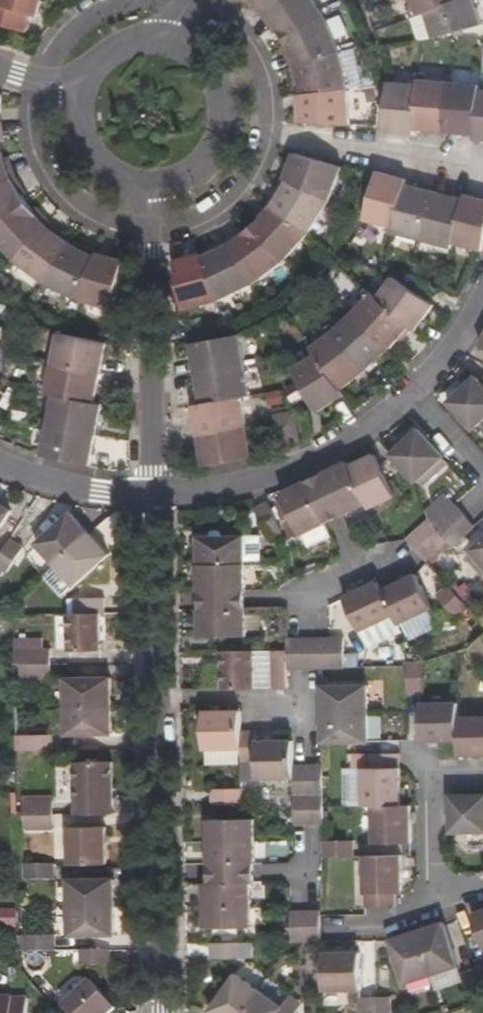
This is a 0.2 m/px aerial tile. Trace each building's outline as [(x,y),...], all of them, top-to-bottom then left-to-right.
[(28,16),(35,18),(40,0),(0,0),(0,27),(23,34),(28,16)] [(265,19),(287,0),(245,0),(265,19)] [(265,19),(281,42),(324,19),(311,0),(287,0),(265,19)] [(411,7),(407,9),(410,18),(424,13),(459,0),(408,0),(411,7)] [(433,39),(451,35),(482,27),(472,0),(459,0),(424,13),(433,39)] [(338,16),(327,21),(335,41),(347,36),(338,16)] [(324,19),(281,42),(292,67),(338,53),(324,19)] [(338,53),(292,67),(298,94),(345,88),(338,53)] [(417,84),(412,130),(443,133),(450,81),(418,78),(417,84)] [(450,81),(443,133),(472,136),(477,90),(477,84),(450,81)] [(389,83),(383,132),(411,136),(412,130),(417,84),(389,83)] [(298,94),(297,94),(299,123),(350,125),(345,88),(298,94)] [(472,136),(472,140),(482,141),(482,91),(477,90),(472,136)] [(3,154),(0,155),(0,185),(12,179),(3,154)] [(338,169),(291,155),(282,182),(326,203),(338,169)] [(403,182),(374,175),(365,204),(359,221),(390,229),(402,187),(403,182)] [(12,179),(0,185),(0,224),(28,203),(12,179)] [(326,203),(282,182),(268,206),(307,236),(326,203)] [(432,194),(402,187),(390,229),(389,234),(418,241),(419,234),(432,194)] [(459,201),(432,194),(419,234),(418,241),(447,248),(448,244),(459,201)] [(459,201),(448,244),(479,252),(482,243),(482,202),(461,197),(459,201)] [(28,203),(0,224),(0,242),(15,258),(47,223),(28,203)] [(268,206),(248,227),(280,263),(307,236),(268,206)] [(70,241),(47,223),(15,258),(45,281),(70,241)] [(248,227),(226,244),(251,286),(280,263),(248,227)] [(96,252),(70,241),(45,281),(80,297),(96,252)] [(226,244),(201,255),(217,303),(251,286),(226,244)] [(122,258),(96,252),(80,297),(113,306),(122,258)] [(201,255),(173,261),(185,313),(217,303),(201,255)] [(409,289),(388,279),(373,298),(409,327),(413,330),(432,304),(409,289)] [(358,302),(348,312),(387,350),(409,327),(373,298),(361,289),(354,298),(358,302)] [(334,318),(326,325),(364,372),(387,350),(348,312),(339,323),(334,318)] [(321,340),(310,349),(312,353),(339,391),(364,372),(326,325),(317,335),(321,340)] [(185,344),(191,375),(241,366),(235,334),(185,344)] [(101,375),(106,346),(56,335),(51,365),(101,375)] [(312,353),(291,367),(301,387),(314,413),(342,394),(339,391),(312,353)] [(96,403),(101,375),(51,365),(45,394),(54,395),(96,403)] [(197,406),(238,397),(247,394),(241,366),(191,375),(197,406)] [(482,421),(482,380),(482,381),(477,375),(449,400),(475,428),(482,421)] [(48,425),(98,434),(103,405),(96,403),(54,395),(48,425)] [(189,406),(193,435),(244,426),(238,397),(197,406),(189,406)] [(283,443),(302,437),(293,407),(274,412),(283,443)] [(93,463),(98,434),(48,425),(42,453),(93,463)] [(193,435),(200,471),(218,469),(251,458),(244,426),(193,435)] [(446,455),(421,427),(392,454),(418,482),(446,455)] [(351,468),(370,506),(373,510),(396,498),(375,456),(351,468)] [(318,504),(328,526),(336,522),(370,506),(351,468),(348,462),(324,475),(334,497),(328,500),(318,504)] [(319,477),(307,483),(284,496),(303,537),(328,526),(318,504),(328,500),(334,497),(324,475),(319,477)] [(445,535),(466,514),(457,504),(435,524),(440,530),(445,535)] [(284,529),(271,505),(258,511),(270,535),(284,529)] [(9,512),(0,506),(0,527),(9,512)] [(37,544),(57,565),(91,535),(70,513),(37,544)] [(445,535),(450,541),(456,546),(477,525),(466,514),(445,535)] [(409,540),(420,551),(440,530),(435,524),(430,520),(409,540)] [(429,561),(450,541),(445,535),(440,530),(420,551),(429,561)] [(91,535),(57,565),(76,587),(110,556),(91,535)] [(202,538),(202,564),(249,563),(248,536),(202,538)] [(10,539),(0,556),(0,569),(7,574),(23,548),(10,539)] [(482,560),(482,541),(474,550),(482,560)] [(249,563),(202,564),(203,591),(249,591),(249,563)] [(416,573),(383,589),(395,614),(398,623),(433,606),(416,573)] [(395,614),(383,589),(379,582),(346,596),(362,630),(395,614)] [(470,607),(450,584),(440,594),(460,616),(470,607)] [(249,591),(203,591),(203,600),(203,610),(250,610),(250,598),(249,591)] [(76,614),(101,614),(106,614),(106,599),(77,599),(76,614)] [(250,610),(203,610),(204,637),(251,636),(250,610)] [(102,651),(101,614),(76,614),(69,615),(71,651),(102,651)] [(472,647),(482,658),(482,657),(482,636),(472,647)] [(348,637),(334,638),(335,667),(348,667),(348,637)] [(292,639),(291,651),(293,668),(306,668),(306,638),(292,639)] [(321,638),(306,638),(306,668),(321,667),(321,638)] [(334,638),(321,638),(321,667),(335,667),(334,638)] [(21,651),(22,666),(53,665),(52,650),(21,651)] [(293,668),(291,651),(275,650),(275,686),(293,687),(293,668)] [(256,651),(224,652),(225,688),(256,688),(256,651)] [(428,661),(413,662),(413,692),(428,692),(428,661)] [(53,665),(22,666),(22,679),(53,678),(53,665)] [(68,679),(69,708),(114,707),(114,678),(68,679)] [(373,684),(327,686),(328,741),(373,740),(373,684)] [(425,737),(464,736),(463,715),(463,700),(424,701),(425,737)] [(114,707),(69,708),(70,736),(115,735),(114,707)] [(246,748),(246,730),(246,712),(208,713),(208,749),(246,748)] [(464,736),(465,754),(482,754),(482,714),(463,715),(464,736)] [(298,778),(298,766),(297,740),(261,741),(261,731),(246,730),(246,748),(246,762),(261,762),(261,778),(298,778)] [(55,736),(25,736),(24,752),(54,751),(55,736)] [(405,752),(374,752),(375,769),(368,769),(369,805),(377,806),(378,842),(418,841),(417,804),(406,804),(405,752)] [(79,762),(80,815),(115,815),(114,761),(79,762)] [(299,796),(329,796),(328,766),(298,766),(298,778),(299,796)] [(218,789),(217,805),(248,804),(248,789),(218,789)] [(455,795),(456,831),(482,830),(482,794),(455,795)] [(329,825),(329,796),(299,796),(300,826),(329,825)] [(26,816),(56,816),(55,801),(26,801),(26,816)] [(56,830),(56,816),(26,816),(26,831),(56,830)] [(215,841),(260,840),(259,818),(214,819),(215,841)] [(73,827),(75,866),(110,865),(108,826),(73,827)] [(261,861),(260,840),(215,841),(214,863),(261,861)] [(360,857),(360,840),(330,840),(330,857),(360,857)] [(409,892),(407,855),(371,855),(371,907),(403,907),(402,892),(409,892)] [(261,871),(261,861),(214,863),(215,873),(215,881),(257,880),(261,879),(261,871)] [(59,881),(58,866),(28,866),(28,881),(59,881)] [(73,908),(118,908),(117,879),(71,880),(73,908)] [(258,903),(257,880),(215,881),(210,881),(210,904),(258,903)] [(257,926),(258,903),(210,904),(211,927),(257,926)] [(119,936),(118,908),(73,908),(73,937),(119,936)] [(295,909),(295,942),(326,941),(326,910),(295,909)] [(423,929),(438,974),(463,965),(451,922),(423,929)] [(410,981),(438,974),(423,929),(396,937),(410,981)] [(30,938),(30,953),(60,953),(60,937),(30,938)] [(246,944),(218,944),(218,959),(246,959),(246,944)] [(115,952),(85,951),(85,967),(115,967),(115,952)] [(367,954),(329,955),(329,990),(367,989),(367,954)] [(482,965),(470,970),(479,998),(482,997),(482,965)] [(78,972),(54,995),(61,1002),(85,980),(78,972)] [(216,1012),(251,1012),(266,992),(242,976),(216,1012)] [(70,1012),(117,1012),(119,1012),(93,983),(65,1007),(70,1012)] [(251,1012),(303,1012),(305,1011),(292,1002),(290,1007),(266,992),(251,1012)] [(383,997),(383,1012),(398,1012),(398,996),(383,997)] [(32,1000),(18,1000),(17,997),(0,998),(0,1012),(32,1012),(32,1000)] [(383,997),(368,997),(367,1012),(383,1012),(383,997)]
